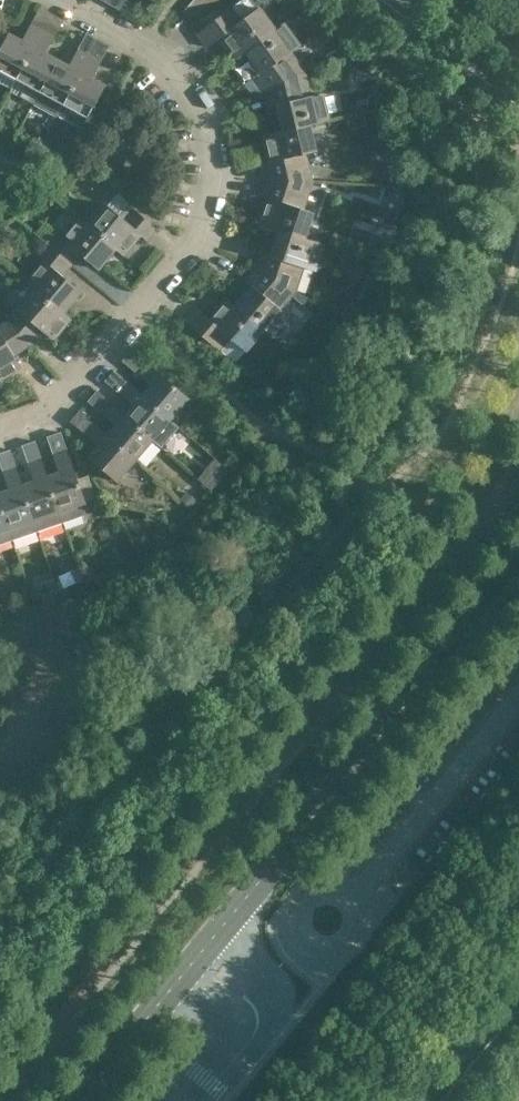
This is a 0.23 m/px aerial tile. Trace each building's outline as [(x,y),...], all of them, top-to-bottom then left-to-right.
[(109,4),(121,10),(126,0),(111,0),(109,4)] [(197,32),(207,47),(223,36),(239,57),(247,52),(275,32),(273,29),(252,0),(242,0),(197,32)] [(287,2),(298,11),(304,7),(296,0),(289,0),(287,2)] [(39,8),(21,42),(10,36),(0,52),(0,83),(11,89),(16,80),(50,14),(39,8)] [(62,20),(50,14),(16,80),(25,85),(19,96),(33,104),(56,61),(44,54),(62,20)] [(281,24),(273,29),(275,32),(247,52),(262,73),(254,79),(263,92),(304,73),(290,53),(298,48),(281,24)] [(69,68),(56,61),(33,104),(56,116),(57,115),(98,40),(87,34),(69,68)] [(98,40),(57,115),(82,128),(105,87),(91,80),(109,46),(98,40)] [(352,51),(354,61),(368,58),(366,48),(352,51)] [(304,73),(263,92),(267,110),(278,107),(284,133),(309,127),(309,126),(327,122),(321,95),(310,98),(304,73)] [(314,143),(309,127),(284,133),(266,137),(268,143),(272,162),(261,165),(265,182),(312,183),(305,154),(316,152),(314,143)] [(28,136),(23,145),(25,148),(28,153),(34,153),(38,153),(43,145),(38,136),(28,136)] [(56,149),(45,144),(40,156),(52,161),(56,149)] [(312,183),(265,182),(259,199),(269,202),(261,227),(281,233),(303,241),(304,239),(312,214),(303,211),(312,183)] [(105,205),(87,226),(87,227),(112,248),(120,255),(137,234),(146,241),(156,228),(132,209),(123,220),(105,205)] [(55,233),(45,245),(69,265),(78,255),(95,269),(112,248),(87,227),(87,226),(80,219),(63,240),(55,233)] [(261,254),(256,270),(304,295),(306,287),(298,284),(303,268),(314,272),(315,267),(318,268),(325,265),(329,253),(326,246),(304,239),(303,241),(281,233),(273,258),(261,254)] [(69,265),(45,245),(36,257),(43,263),(27,283),(34,290),(61,311),(78,291),(60,276),(69,265)] [(304,295),(256,270),(245,283),(252,289),(244,299),(277,328),(284,333),(288,328),(288,322),(285,319),(287,317),(279,310),(293,294),(304,301),(307,296),(304,295)] [(34,290),(9,321),(30,346),(42,331),(51,339),(69,318),(61,311),(34,290)] [(196,311),(186,322),(220,351),(230,339),(244,351),(261,331),(269,338),(270,336),(273,339),(279,338),(284,333),(277,328),(244,299),(236,309),(228,302),(211,323),(196,311)] [(0,326),(0,379),(21,367),(14,355),(30,346),(9,321),(0,326)] [(152,385),(144,395),(172,420),(189,400),(132,352),(124,361),(152,385)] [(144,395),(116,371),(106,382),(135,406),(127,415),(155,439),(154,440),(162,446),(179,426),(172,420),(144,395)] [(98,391),(89,401),(118,426),(110,435),(138,459),(154,440),(155,439),(127,415),(98,391)] [(81,410),(72,421),(101,446),(91,458),(119,481),(138,459),(110,435),(81,410)] [(61,433),(48,437),(60,472),(49,476),(61,513),(65,523),(82,517),(85,512),(86,507),(84,503),(86,503),(78,480),(61,433)] [(37,441),(23,446),(35,481),(23,485),(36,521),(40,532),(65,523),(61,513),(49,476),(37,441)] [(11,450),(0,454),(0,464),(9,490),(0,493),(0,499),(11,530),(14,540),(40,532),(36,521),(23,485),(11,450)] [(198,478),(211,490),(217,483),(204,471),(198,478)] [(197,500),(186,491),(179,499),(190,508),(197,500)] [(14,540),(11,530),(0,499),(0,545),(14,540)] [(151,541),(143,530),(132,537),(139,548),(151,541)] [(93,566),(80,571),(84,581),(96,576),(93,566)] [(53,579),(43,582),(47,595),(58,592),(53,579)]
